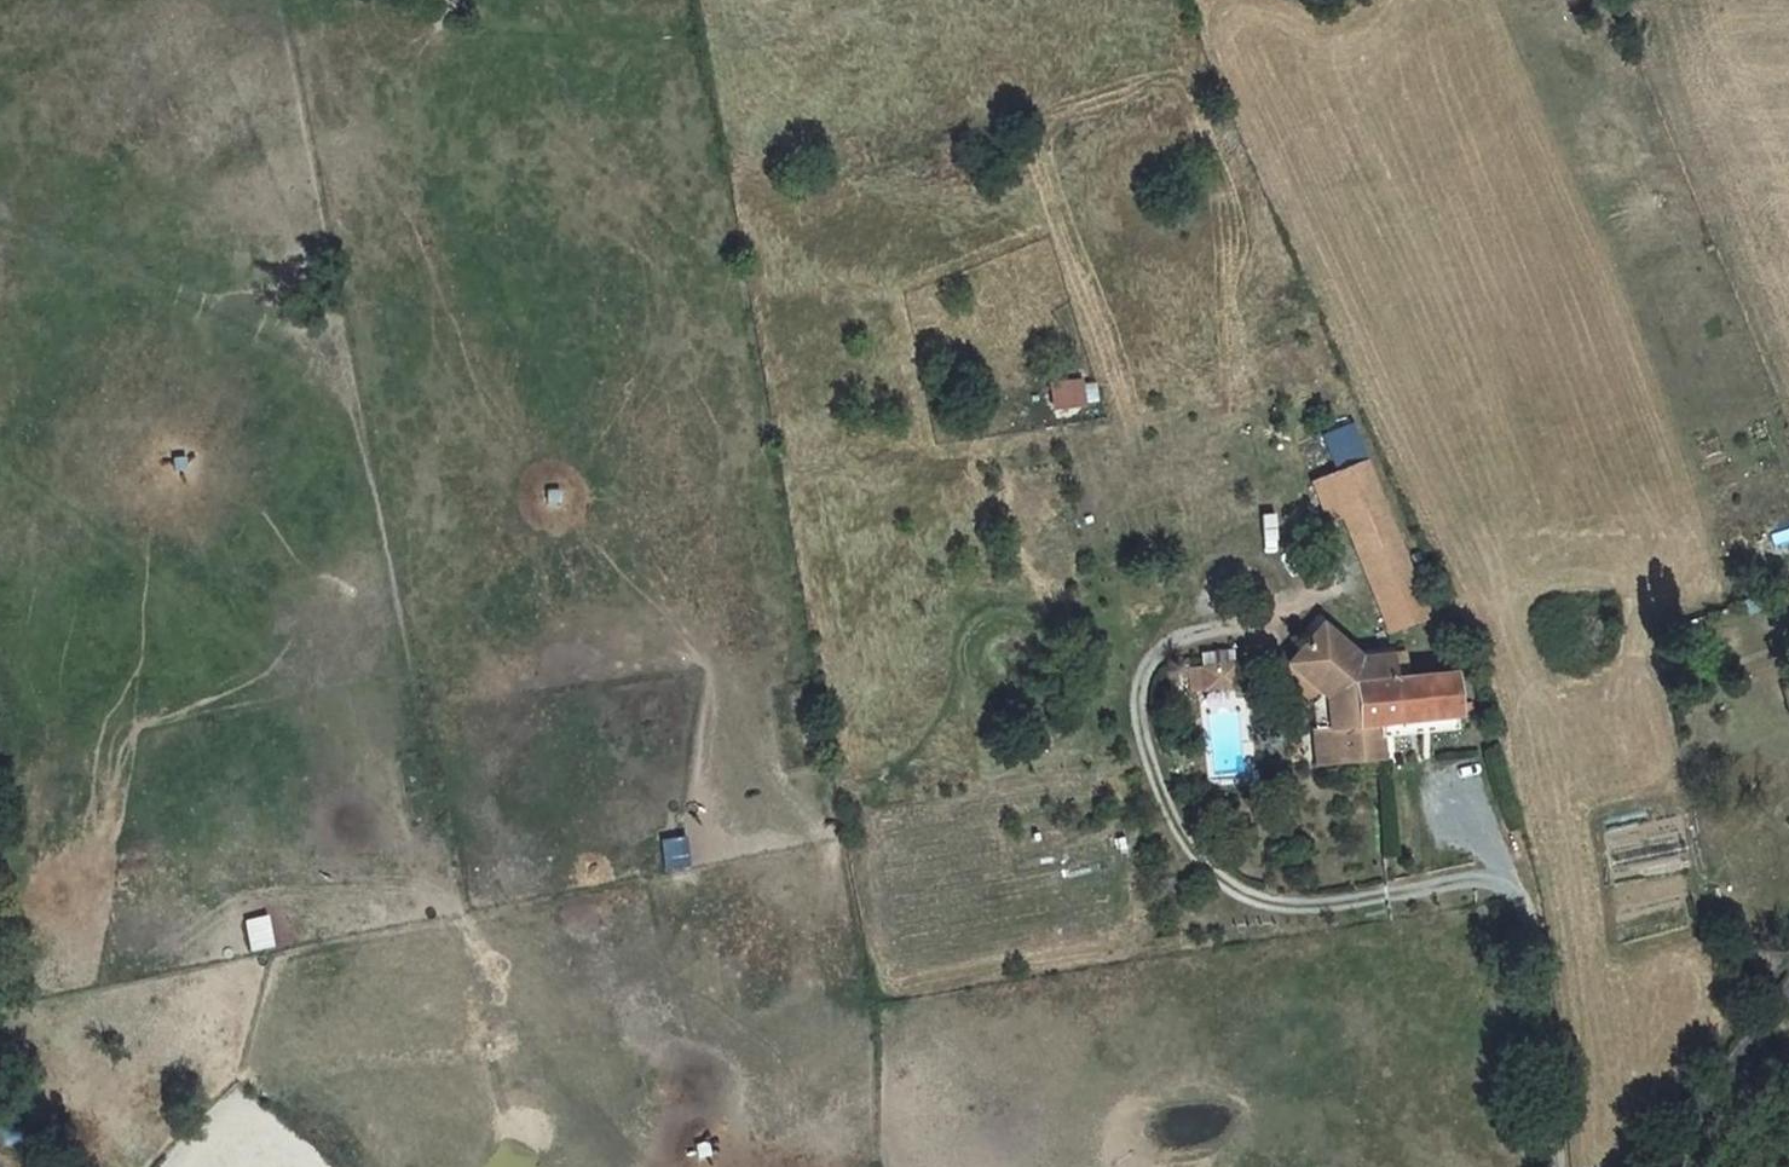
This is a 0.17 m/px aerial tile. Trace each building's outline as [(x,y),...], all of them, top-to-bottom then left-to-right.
[(1386,500),(1350,514),(1378,589),(1414,575),(1386,500)] [(1320,626),(1287,665),(1320,693),(1325,698),(1330,729),(1314,730),(1317,766),(1383,759),(1379,725),(1460,717),(1455,674),(1408,679),(1393,680),(1390,656),(1359,659),(1320,626)] [(1405,655),(1390,656),(1393,680),(1408,679),(1405,655)] [(1234,666),(1202,670),(1204,691),(1236,688),(1234,666)] [(1325,698),(1320,693),(1312,704),(1314,730),(1330,729),(1325,698)]
